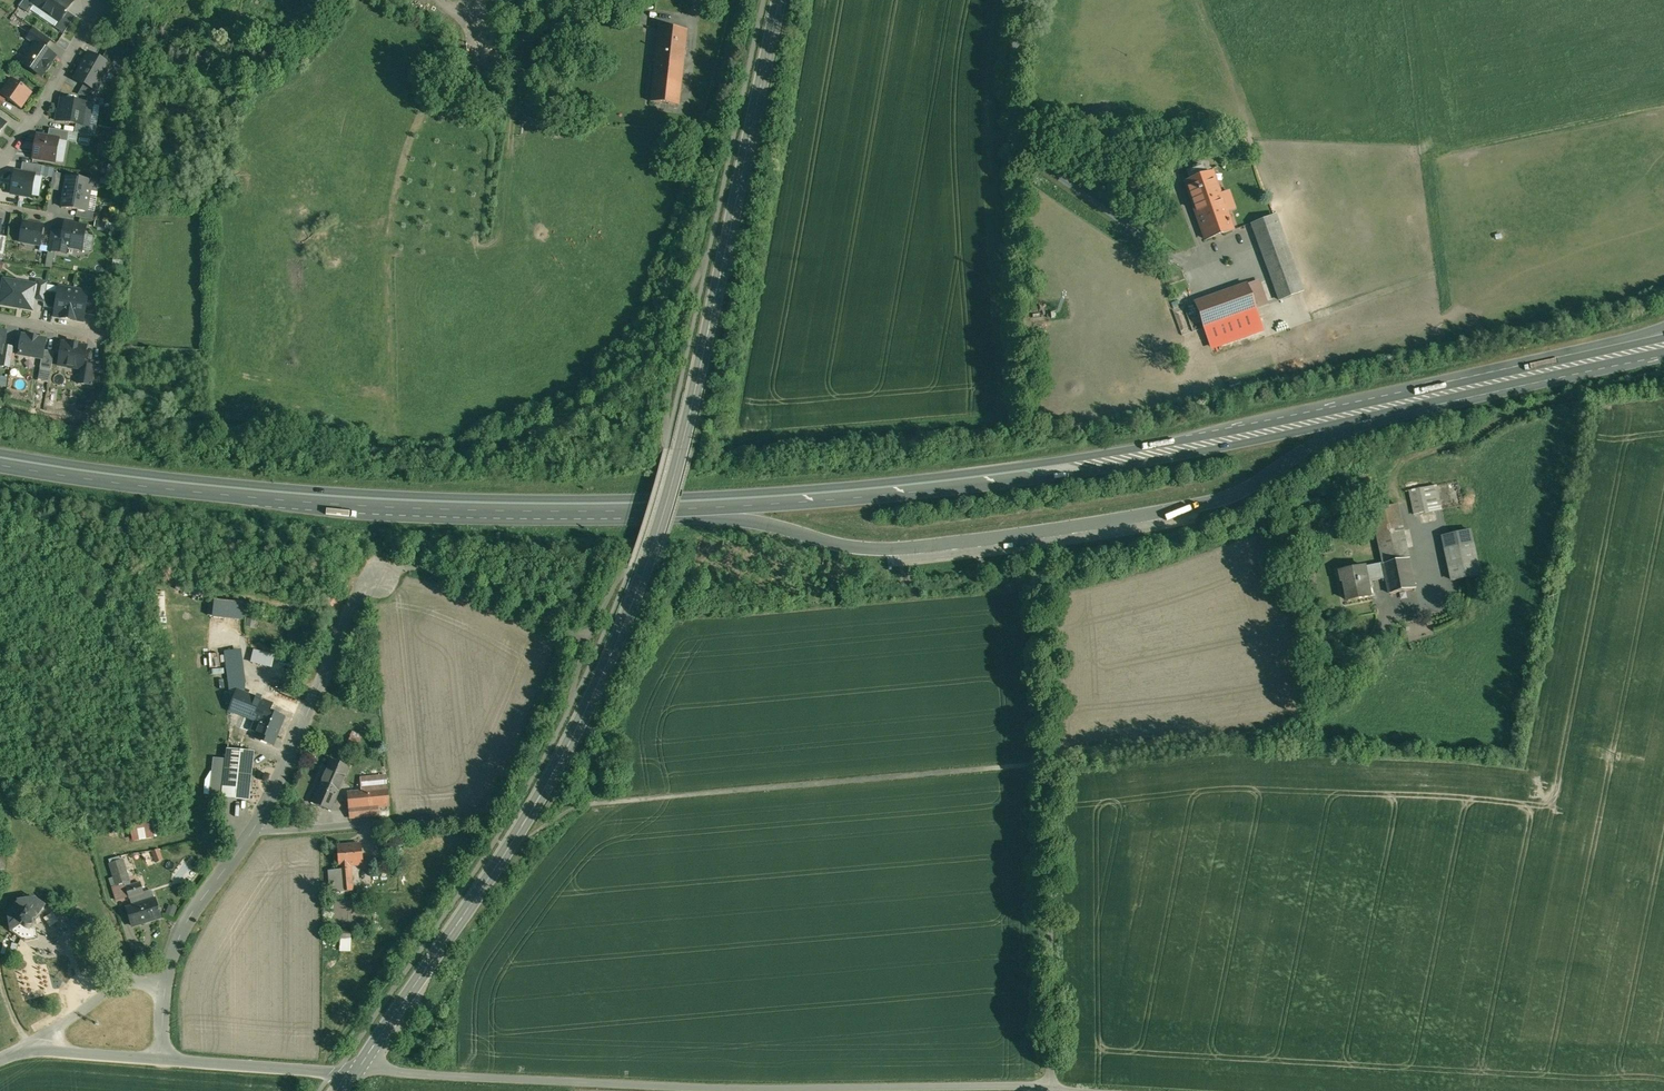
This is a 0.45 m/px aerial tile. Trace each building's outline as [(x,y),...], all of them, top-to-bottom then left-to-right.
[(19,6),(29,13),(35,4),(33,2),(34,0),(23,0),(19,6)] [(69,0),(34,0),(33,2),(35,4),(59,20),(66,10),(72,2),(69,0)] [(66,10),(59,20),(54,26),(64,33),(75,17),(66,10)] [(687,30),(659,27),(650,101),(679,105),(687,30)] [(51,40),(34,28),(27,38),(35,43),(36,43),(44,49),(51,40)] [(35,43),(22,62),(41,75),(46,68),(46,69),(50,63),(49,63),(54,56),(44,49),(36,43),(35,43)] [(117,56),(107,51),(103,59),(112,64),(117,56)] [(111,65),(89,52),(74,78),(96,91),(111,65)] [(11,77),(0,93),(0,94),(6,98),(21,109),(32,92),(11,77)] [(101,99),(87,96),(86,103),(93,104),(93,105),(99,106),(101,99)] [(86,103),(62,99),(60,110),(58,110),(56,120),(76,124),(89,126),(89,125),(93,105),(93,104),(86,103)] [(89,126),(76,124),(74,132),(94,136),(96,127),(89,125),(89,126)] [(69,132),(49,128),(48,137),(59,139),(67,141),(69,132)] [(48,137),(37,135),(33,157),(55,161),(59,139),(48,137)] [(111,146),(98,143),(96,154),(109,156),(111,146)] [(42,165),(23,162),(21,172),(35,174),(34,175),(40,176),(42,165)] [(116,166),(109,164),(107,175),(114,177),(116,166)] [(53,168),(45,167),(44,176),(52,178),(53,168)] [(15,171),(11,193),(31,196),(34,175),(35,174),(21,172),(15,171)] [(60,174),(54,172),(51,188),(58,189),(60,174)] [(1233,230),(1212,172),(1185,181),(1206,239),(1233,230)] [(92,181),(66,176),(64,191),(89,196),(92,181)] [(89,196),(64,191),(61,206),(86,210),(89,196)] [(89,212),(78,210),(77,216),(88,218),(89,212)] [(1274,215),(1252,223),(1280,300),(1302,292),(1274,215)] [(43,225),(23,222),(20,240),(40,243),(40,242),(41,234),(43,225)] [(86,226),(65,222),(63,232),(61,244),(67,245),(82,248),(86,226)] [(63,232),(51,230),(50,236),(48,250),(65,253),(67,245),(61,244),(63,232)] [(50,236),(41,234),(40,242),(42,242),(40,254),(47,255),(50,236)] [(4,279),(0,300),(0,303),(32,308),(33,299),(36,284),(35,284),(4,279)] [(48,281),(36,279),(35,284),(36,284),(33,299),(44,301),(46,291),(48,281)] [(1247,284),(1195,302),(1209,342),(1261,323),(1247,284)] [(73,289),(59,286),(54,314),(69,317),(73,289)] [(88,291),(73,289),(69,317),(83,319),(88,291)] [(43,305),(54,307),(56,292),(46,291),(44,301),(43,305)] [(95,314),(98,295),(89,294),(86,313),(95,314)] [(37,335),(31,334),(31,335),(21,333),(17,354),(42,358),(42,357),(44,349),(45,338),(37,336),(37,335)] [(72,341),(70,343),(62,341),(58,363),(67,364),(68,366),(72,367),(74,366),(80,367),(82,367),(83,362),(86,345),(79,344),(77,342),(72,341)] [(5,344),(4,354),(0,353),(0,365),(10,367),(14,346),(5,344)] [(54,350),(44,349),(42,357),(42,358),(40,366),(51,368),(54,350)] [(97,364),(83,362),(82,367),(80,367),(77,382),(94,385),(97,364)] [(1432,475),(1402,480),(1404,492),(1410,491),(1415,514),(1442,509),(1437,485),(1434,486),(1432,475)] [(1398,505),(1372,510),(1384,563),(1387,578),(1390,594),(1416,588),(1398,505)] [(1471,530),(1443,536),(1453,581),(1480,575),(1471,530)] [(1384,563),(1365,567),(1365,566),(1341,571),(1343,582),(1345,582),(1349,601),(1371,596),(1369,587),(1374,586),(1373,581),(1387,578),(1384,563)] [(216,599),(214,616),(247,620),(249,602),(216,599)] [(275,655),(253,650),(250,663),(272,668),(275,655)] [(273,704),(244,692),(245,683),(241,652),(225,654),(229,686),(232,711),(261,723),(270,711),(273,704)] [(219,653),(209,654),(210,666),(220,665),(219,653)] [(283,716),(270,711),(261,723),(256,735),(272,742),(283,716)] [(359,741),(350,737),(348,743),(356,747),(359,741)] [(254,752),(227,749),(226,759),(222,797),(248,800),(254,752)] [(226,759),(214,758),(210,795),(222,797),(226,759)] [(349,766),(331,759),(312,803),(330,811),(349,766)] [(362,791),(348,792),(350,820),(380,817),(379,806),(390,805),(387,776),(361,778),(362,791)] [(154,819),(131,824),(134,840),(157,836),(154,819)] [(361,844),(337,846),(339,866),(340,866),(340,869),(329,870),(331,892),(353,891),(350,865),(363,864),(361,844)] [(159,849),(152,852),(155,862),(163,860),(159,849)] [(130,882),(123,860),(110,864),(117,887),(124,884),(130,882)] [(140,882),(126,886),(129,898),(144,894),(140,882)] [(117,887),(113,888),(116,900),(127,897),(124,884),(117,887)] [(34,897),(17,900),(7,914),(10,931),(25,941),(38,938),(36,928),(41,921),(40,914),(46,905),(34,897)] [(155,899),(127,908),(132,926),(161,917),(155,899)] [(352,951),(353,934),(341,933),(341,950),(352,951)]
